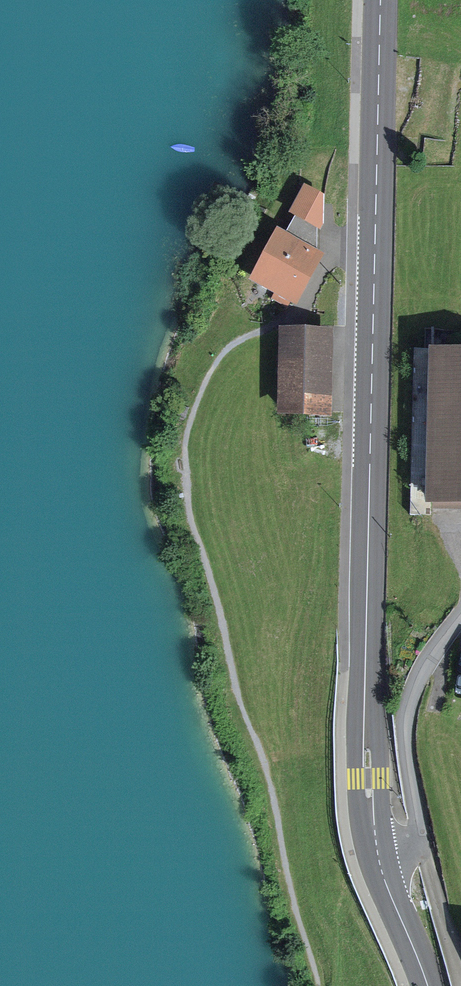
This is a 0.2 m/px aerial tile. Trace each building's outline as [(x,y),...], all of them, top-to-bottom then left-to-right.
[(306,184),(292,209),(313,221),(328,196),(306,184)] [(318,251),(277,227),(251,272),(293,296),(318,251)] [(327,333),(281,333),(280,416),(326,416),(327,333)] [(419,500),(460,500),(460,347),(421,347),(419,500)]
